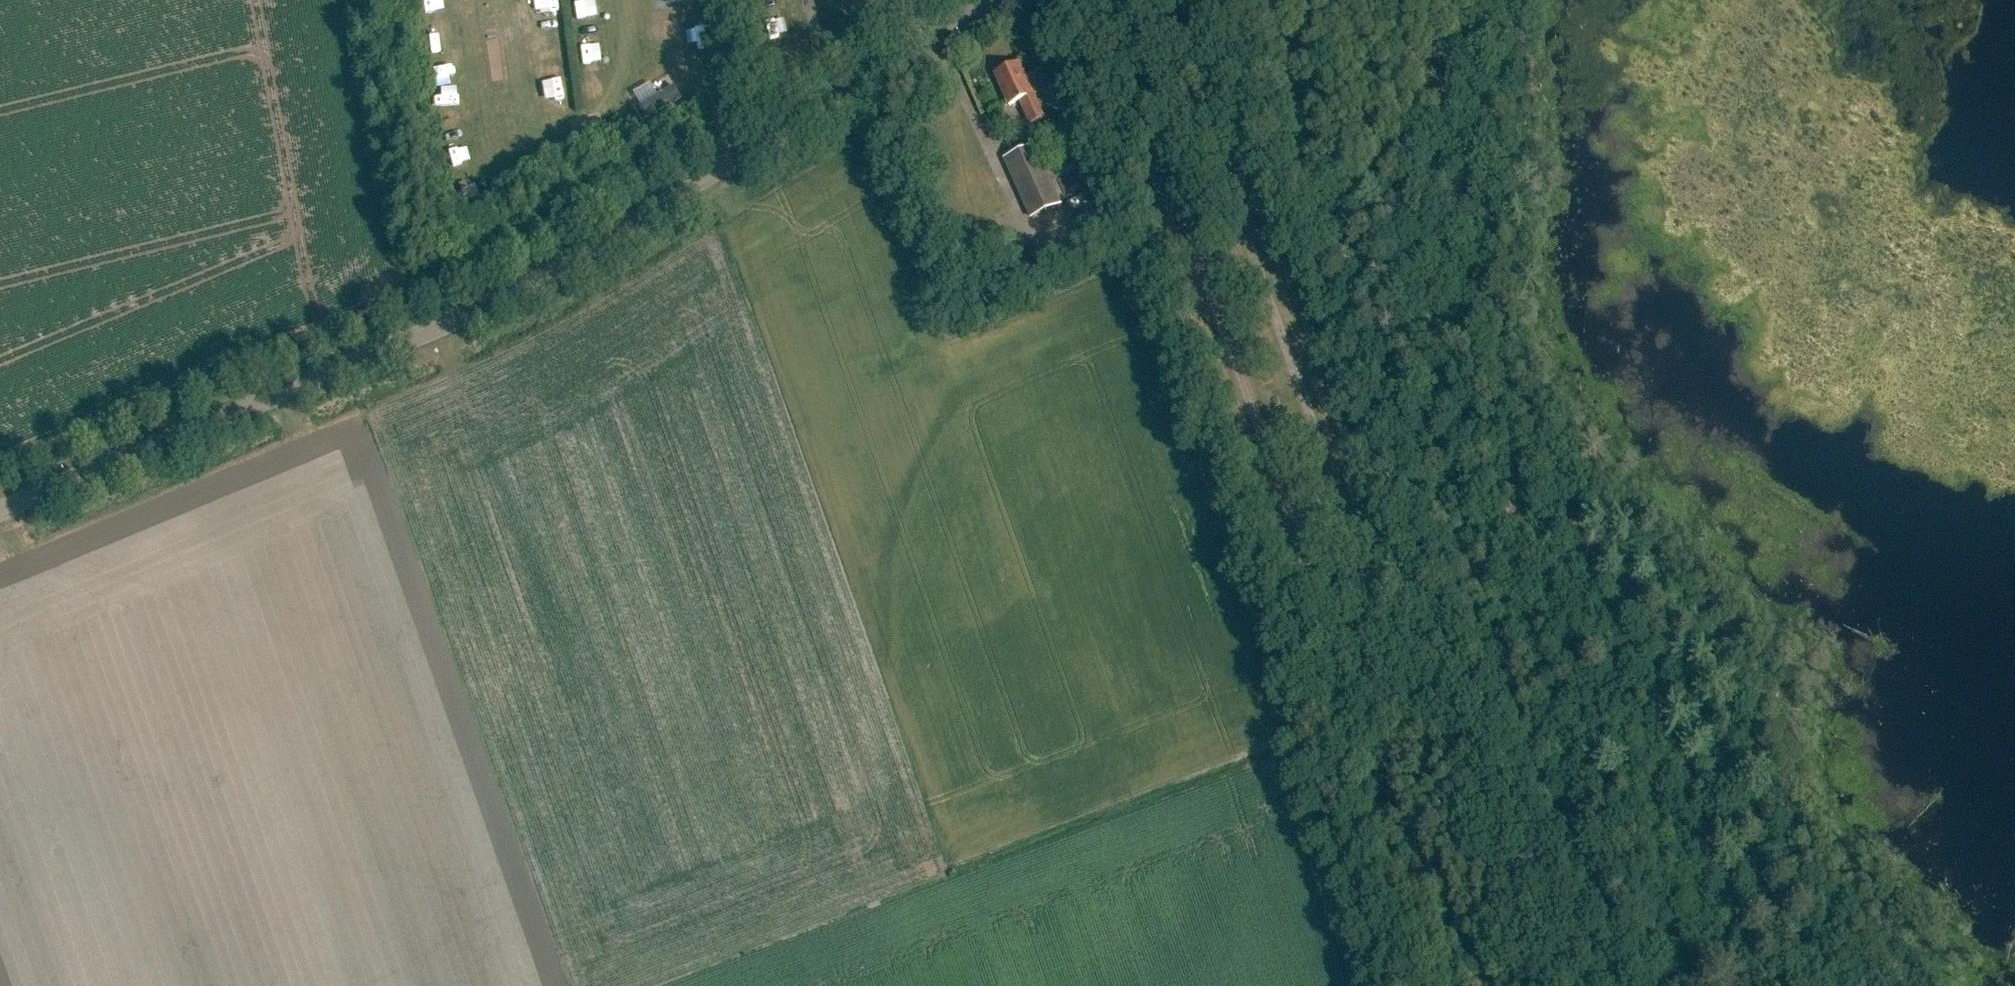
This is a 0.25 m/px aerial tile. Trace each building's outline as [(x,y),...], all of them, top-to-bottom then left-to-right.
[(1036,69),(1025,74),(1019,59),(993,71),(1009,104),(1019,100),(1029,121),(1044,114),(1034,92),(1044,87),(1036,69)] [(1034,143),(1003,157),(1030,217),(1062,203),(1034,143)]
